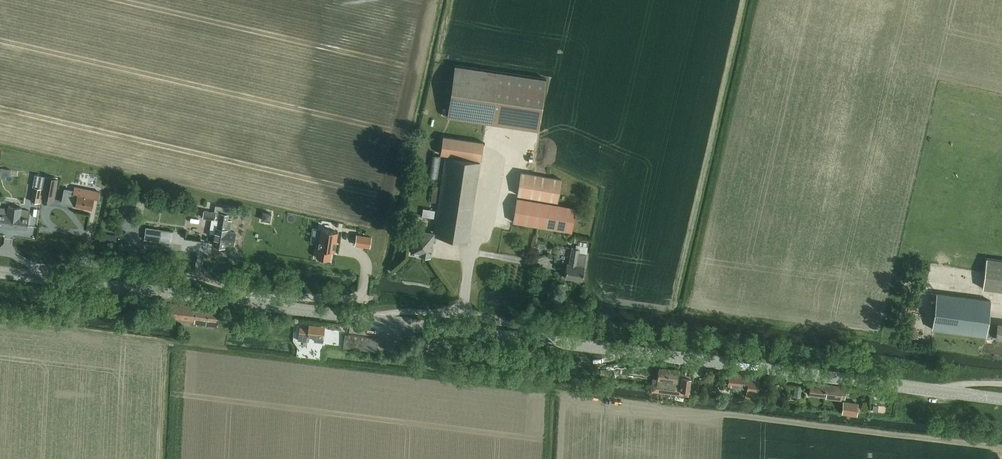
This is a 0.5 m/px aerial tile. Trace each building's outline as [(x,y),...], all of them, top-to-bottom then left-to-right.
[(456,67),(448,117),(486,123),(539,131),(547,80),(456,67)] [(482,144),(444,137),(442,153),(480,159),(482,144)] [(430,166),(428,175),(428,177),(437,178),(441,156),(432,154),(430,166)] [(447,156),(434,232),(415,229),(411,253),(431,256),(434,236),(468,241),(481,162),(447,156)] [(557,202),(561,179),(521,172),(517,195),(557,202)] [(36,175),(31,201),(39,203),(41,189),(42,189),(45,176),(36,175)] [(58,179),(46,176),(42,198),(54,200),(58,179)] [(65,189),(62,203),(76,205),(92,208),(93,199),(99,200),(101,191),(95,190),(79,187),(74,186),(74,191),(65,189)] [(137,207),(138,199),(124,197),(123,205),(137,207)] [(576,207),(517,198),(513,222),(572,231),(576,207)] [(13,227),(28,228),(30,211),(21,210),(22,207),(15,207),(8,206),(7,209),(0,208),(0,225),(13,227)] [(203,217),(203,218),(212,219),(210,234),(215,234),(213,245),(226,247),(226,243),(234,244),(236,232),(231,232),(232,221),(228,220),(229,214),(228,214),(228,208),(215,206),(214,212),(204,210),(203,217)] [(263,211),(261,220),(270,221),(272,213),(263,211)] [(146,228),(144,240),(172,243),(173,231),(146,228)] [(318,249),(316,257),(330,260),(331,251),(335,252),(338,232),(335,232),(321,230),(318,249)] [(117,235),(105,234),(104,242),(116,243),(117,235)] [(357,235),(355,246),(370,248),(370,247),(371,237),(357,235)] [(583,280),(587,250),(587,246),(576,244),(575,248),(572,248),(569,263),(567,263),(565,278),(583,280)] [(982,288),(1001,290),(1001,260),(986,258),(984,273),(982,288)] [(922,263),(917,280),(926,282),(930,266),(922,263)] [(931,293),(930,300),(936,301),(932,329),(986,336),(986,335),(996,337),(995,337),(1001,338),(1001,323),(997,322),(997,323),(988,322),(991,300),(937,293),(931,293)] [(219,309),(168,303),(167,317),(194,320),(194,323),(217,326),(219,309)] [(300,327),(299,337),(298,340),(309,341),(309,336),(315,337),(314,342),(323,342),(324,338),(325,326),(309,324),(309,328),(300,327)] [(343,347),(377,352),(379,338),(345,334),(343,347)] [(658,379),(657,387),(662,388),(680,390),(689,392),(690,389),(691,379),(682,377),(683,374),(678,373),(679,370),(659,368),(658,379)] [(730,373),(729,384),(733,385),(734,385),(744,386),(746,386),(745,390),(745,396),(756,398),(759,377),(749,376),(748,376),(747,376),(741,375),(730,373)] [(809,394),(824,396),(826,385),(819,384),(810,383),(809,394)] [(826,385),(824,396),(826,396),(844,399),(844,398),(844,394),(845,393),(845,387),(827,385),(826,385)] [(850,401),(848,414),(857,414),(858,412),(859,402),(850,401)]
